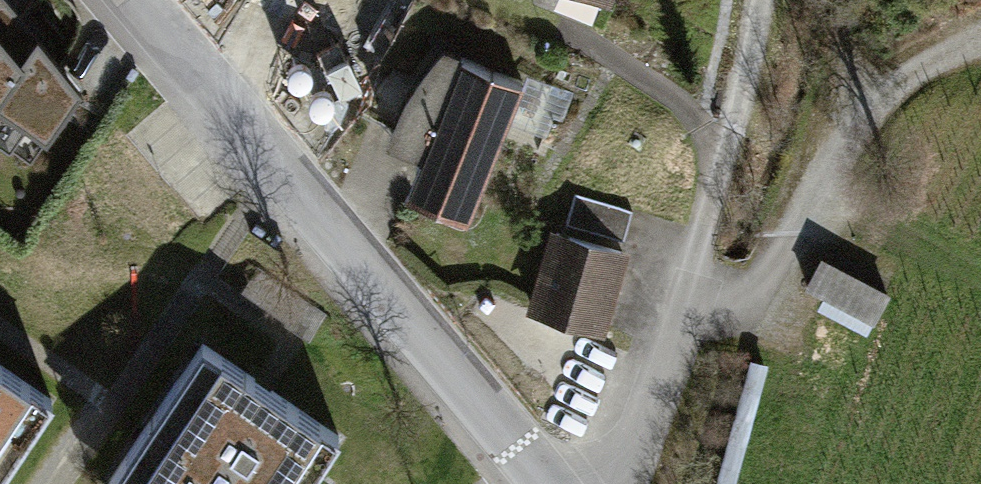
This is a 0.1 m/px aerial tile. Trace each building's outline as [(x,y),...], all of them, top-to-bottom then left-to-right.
[(13,0),(0,0),(0,133),(31,156),(83,84),(13,0)] [(520,83),(444,46),(407,90),(382,139),(414,154),(400,191),(465,219),(520,83)] [(575,194),(566,224),(625,240),(634,210),(575,194)] [(631,254),(551,231),(531,299),(527,315),(607,338),(631,254)] [(891,296),(820,258),(804,290),(874,327),(891,296)] [(327,314),(257,267),(238,294),(308,342),(327,314)] [(75,410),(0,359),(0,483),(25,483),(75,410)] [(223,361),(136,483),(334,483),(355,454),(261,387),(223,361)] [(750,362),(717,483),(736,483),(768,367),(750,362)]
